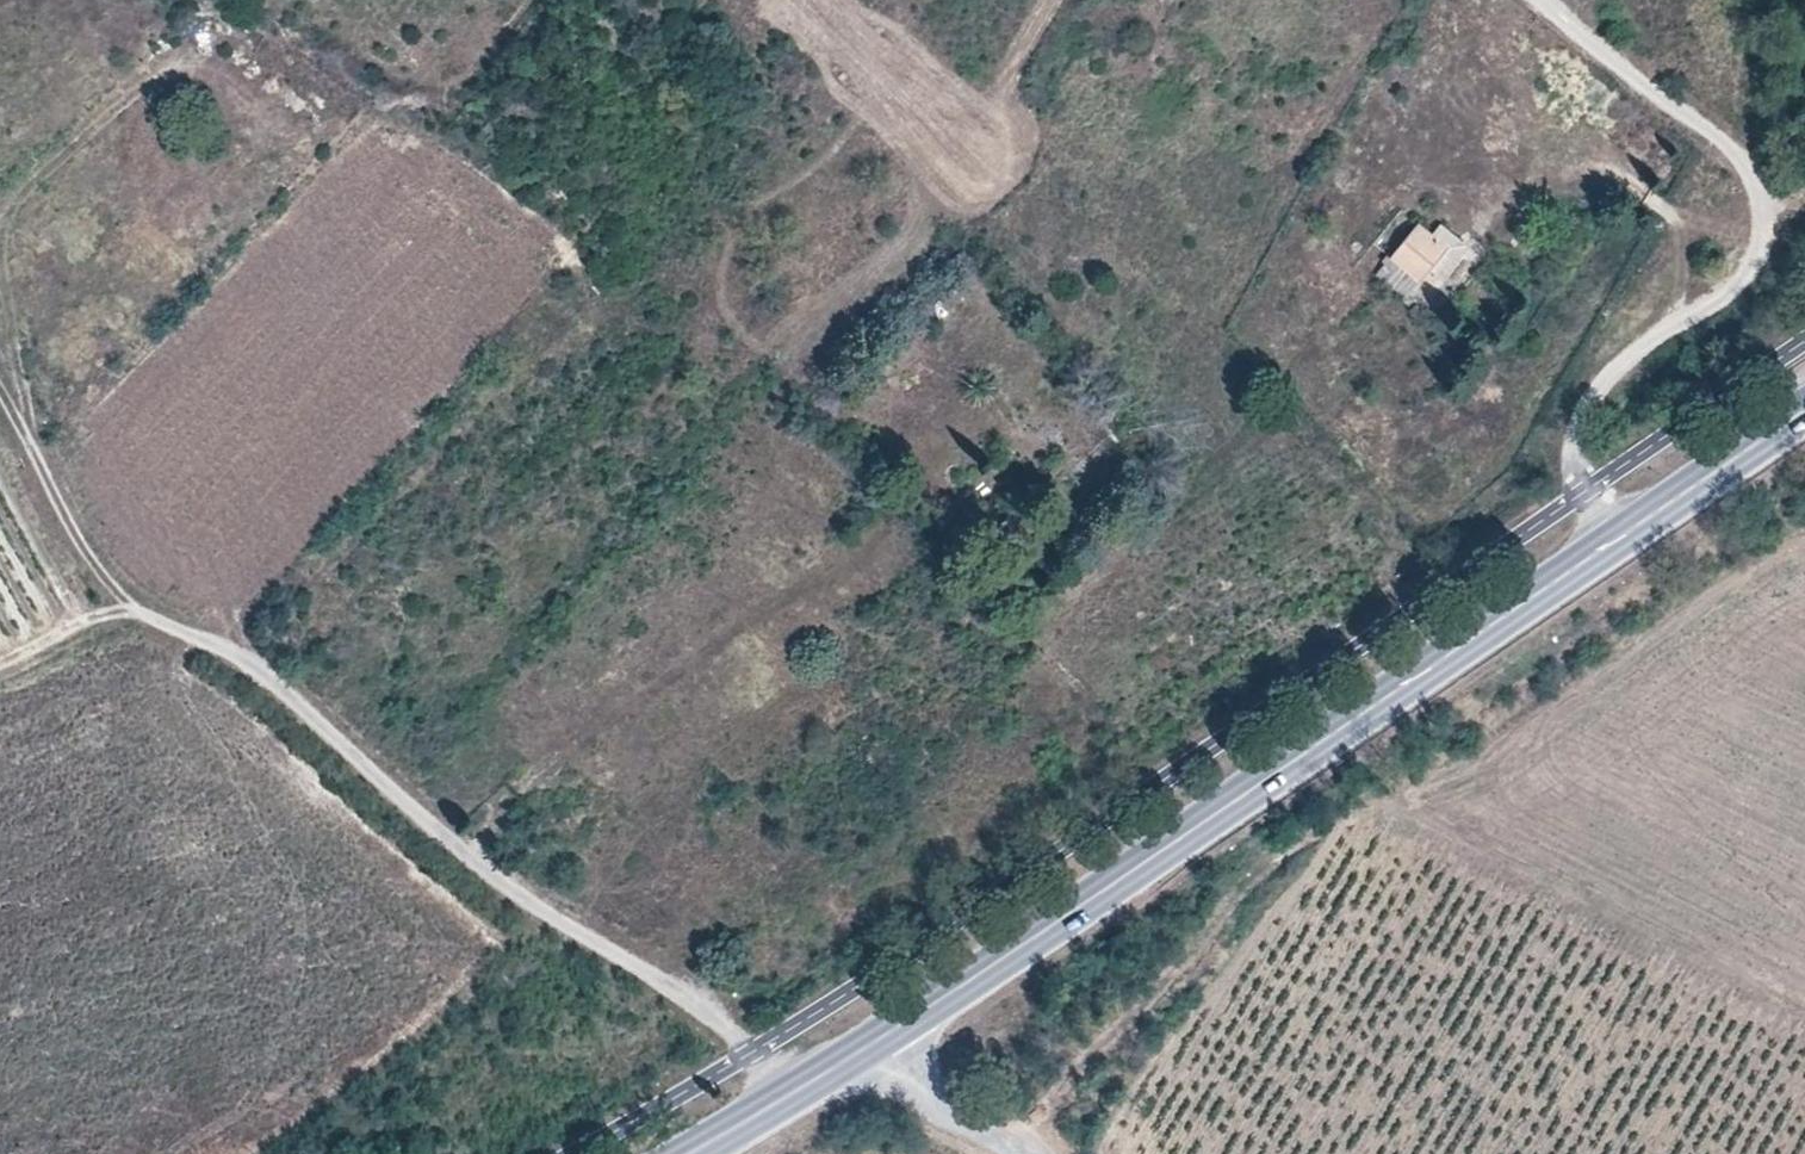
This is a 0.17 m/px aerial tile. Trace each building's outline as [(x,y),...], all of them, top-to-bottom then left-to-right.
[(1448,246),(1433,233),(1420,223),(1378,274),(1406,297),(1431,267),(1448,246)] [(1442,223),(1433,233),(1448,246),(1431,267),(1443,276),(1469,246),(1442,223)] [(974,258),(964,247),(950,261),(958,271),(974,258)] [(939,297),(928,286),(914,299),(925,311),(939,297)]
